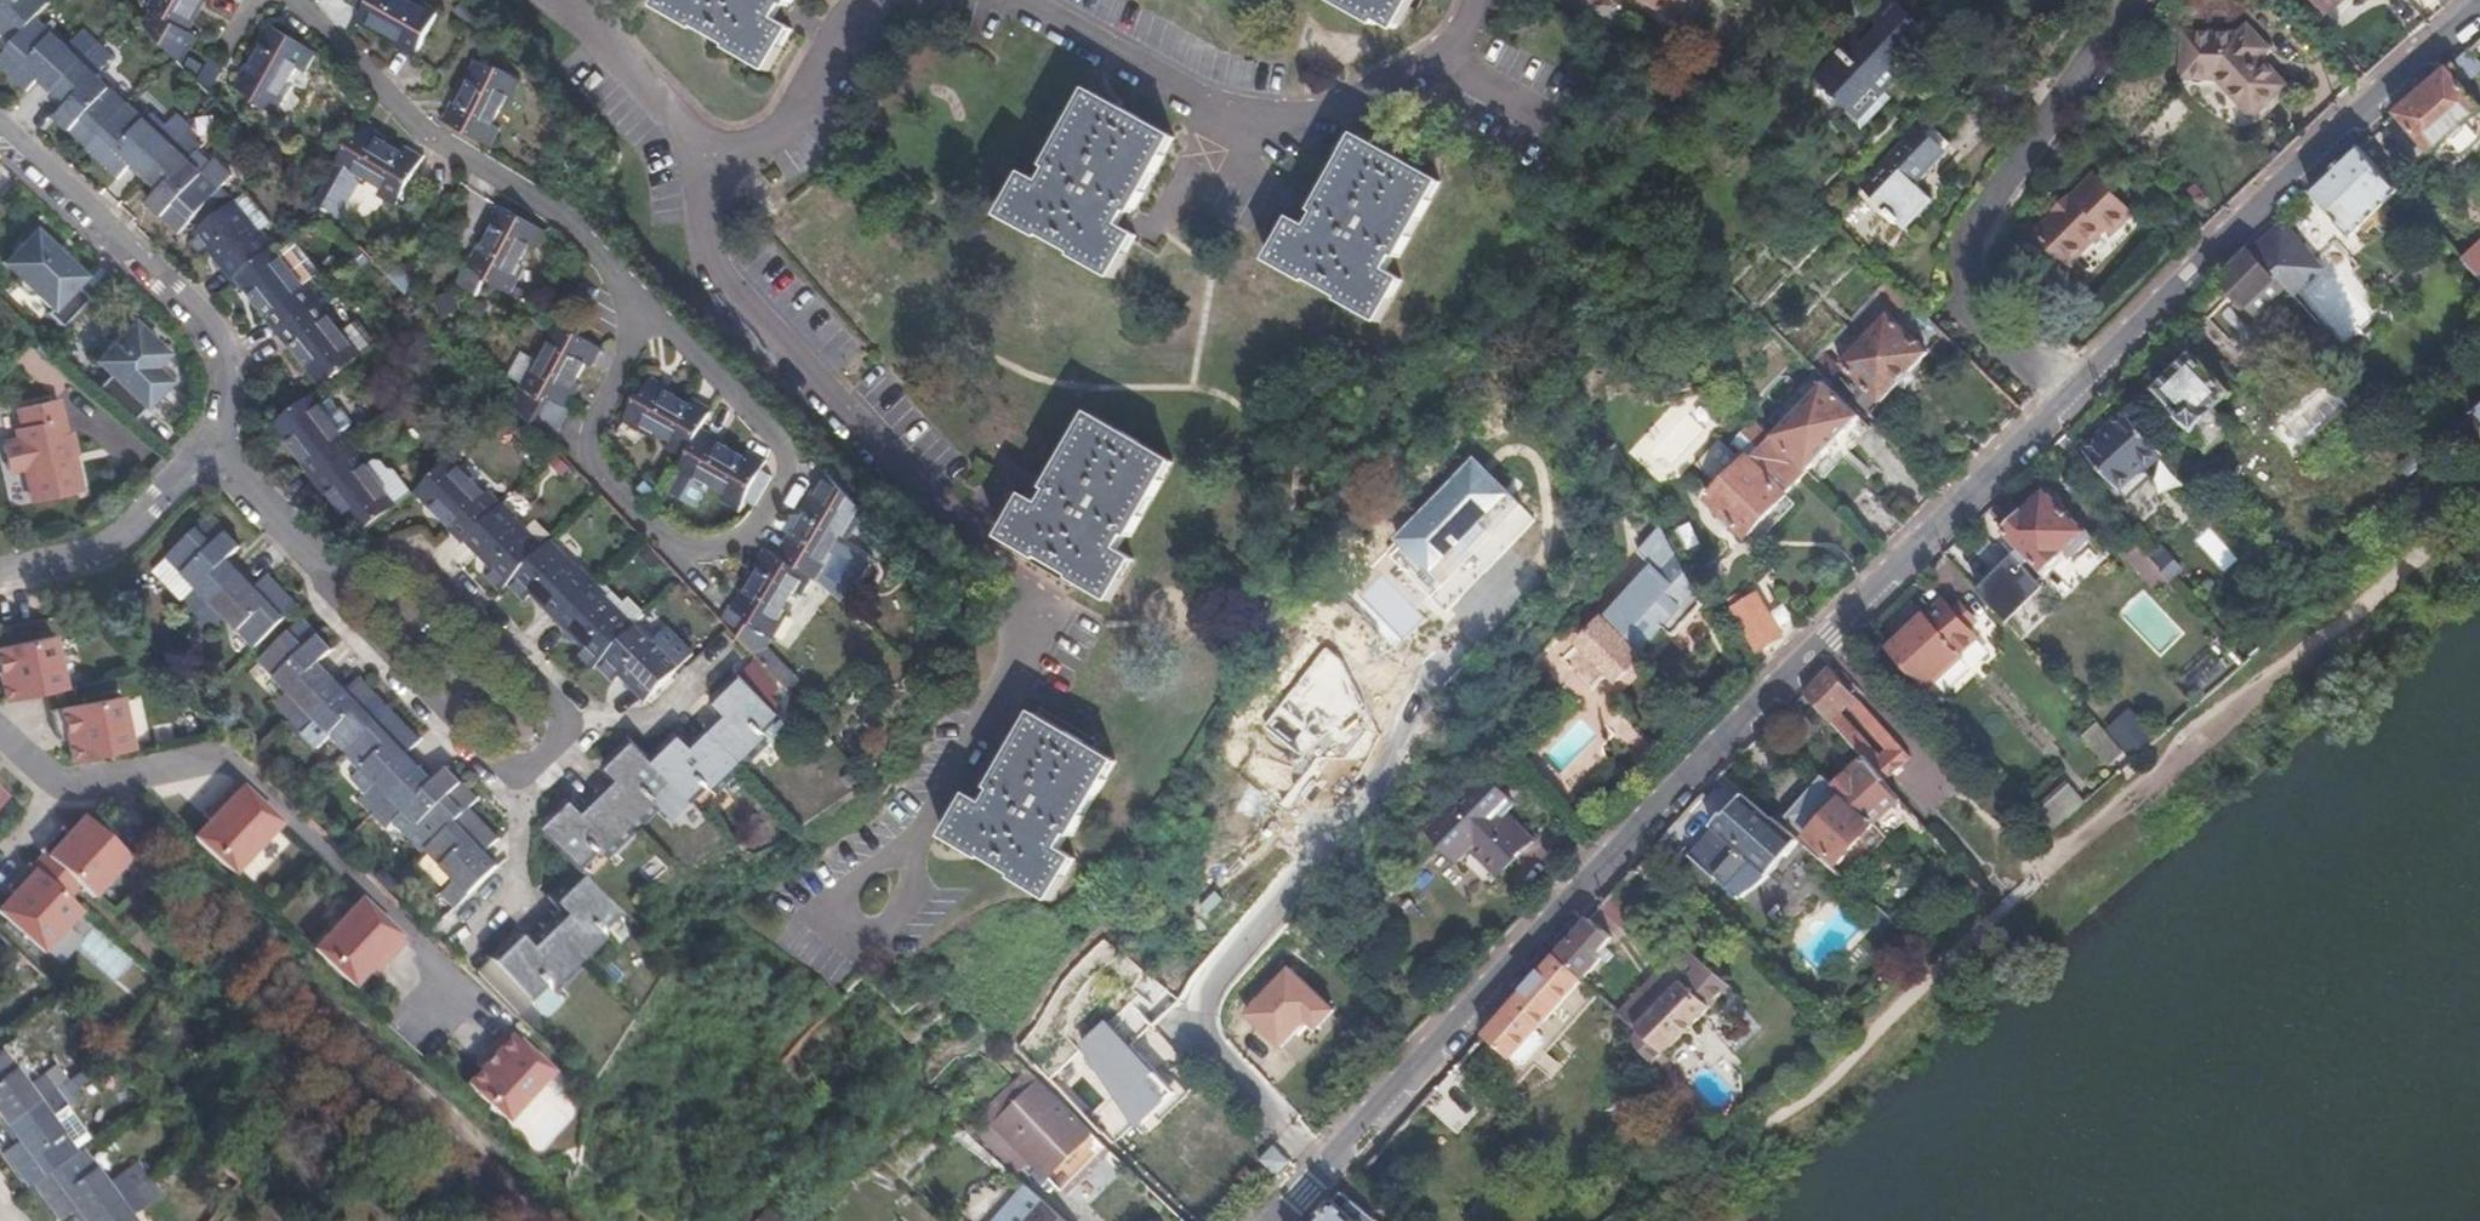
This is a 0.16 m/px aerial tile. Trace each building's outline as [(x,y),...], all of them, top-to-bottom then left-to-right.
[(18,38),(39,15),(53,0),(0,0),(0,22),(18,38)] [(181,62),(196,35),(188,30),(200,8),(197,7),(202,0),(156,0),(150,10),(160,16),(152,32),(181,62)] [(346,1),(364,10),(359,20),(382,33),(385,29),(403,39),(399,47),(418,58),(445,10),(427,0),(426,0),(423,6),(413,0),(347,0),(346,1)] [(660,6),(699,29),(700,27),(733,46),(732,48),(771,70),(795,29),(786,24),(777,19),(786,4),(790,6),(794,0),(664,0),(660,6)] [(1377,24),(1381,16),(1399,26),(1414,0),(1334,0),(1377,24)] [(1676,17),(1685,0),(1645,0),(1676,17)] [(1696,0),(1685,0),(1676,17),(1685,21),(1696,0)] [(1848,47),(1856,55),(1901,7),(1908,0),(1893,0),(1848,47)] [(2330,16),(2348,0),(2315,0),(2330,16)] [(2402,0),(2365,0),(2363,17),(2399,22),(2402,0)] [(790,6),(786,4),(777,19),(786,24),(795,8),(790,6)] [(1889,92),(1936,41),(1901,7),(1856,55),(1848,47),(1821,76),(1855,108),(1865,117),(1889,92)] [(0,57),(0,58),(32,87),(47,70),(60,83),(95,44),(83,32),(71,45),(39,15),(18,38),(0,57)] [(317,53),(269,26),(259,44),(265,47),(254,65),(252,64),(239,88),(256,98),(254,101),(277,114),(292,88),(288,86),(298,68),(306,72),(317,53)] [(2269,49),(2248,26),(2239,35),(2183,31),(2182,77),(2217,79),(2254,117),(2287,86),(2261,57),(2269,49)] [(95,44),(60,83),(73,95),(58,111),(89,140),(127,98),(97,69),(109,56),(95,44)] [(2470,49),(2398,113),(2432,152),(2479,110),(2479,103),(2465,87),(2479,74),(2479,59),(2470,49)] [(200,83),(217,88),(224,66),(207,61),(200,83)] [(454,102),(444,120),(492,147),(503,128),(495,124),(505,106),(509,108),(524,82),(501,70),(499,73),(482,63),(468,86),(470,87),(460,106),(454,102)] [(1045,183),(1027,173),(1004,215),(1042,236),(1043,234),(1078,252),(1076,255),(1115,277),(1138,235),(1130,230),(1121,225),(1129,209),(1134,212),(1176,137),(1090,90),(1049,165),(1053,167),(1045,183)] [(1889,92),(1865,117),(1855,108),(1850,114),(1867,130),(1897,99),(1889,92)] [(160,128),(127,98),(89,140),(122,171),(138,155),(152,169),(188,129),(172,115),(160,128)] [(1946,148),(1924,126),(1862,187),(1906,229),(1935,199),(1915,180),(1946,148)] [(398,206),(425,158),(406,148),(403,154),(385,144),(386,142),(362,128),(352,146),(349,144),(336,167),(317,202),(336,222),(359,180),(362,181),(365,177),(383,187),(378,195),(398,206)] [(188,129),(152,169),(167,182),(152,198),(183,226),(223,185),(190,156),(202,143),(188,129)] [(1302,222),(1294,218),(1270,260),(1310,281),(1311,279),(1343,297),(1343,300),(1381,321),(1405,280),(1388,270),(1397,254),(1401,257),(1443,182),(1357,135),(1315,210),(1320,212),(1311,227),(1302,222)] [(2401,191),(2361,148),(2313,192),(2354,235),(2401,191)] [(2134,214),(2094,173),(2037,233),(2069,266),(2105,228),(2112,236),(2134,214)] [(215,248),(238,274),(242,271),(278,242),(263,225),(258,229),(233,198),(189,236),(205,256),(215,248)] [(549,232),(501,205),(491,223),(497,227),(487,245),(485,244),(471,267),(489,277),(487,281),(510,293),(525,267),(520,265),(530,247),(538,251),(549,232)] [(1315,210),(1311,207),(1302,222),(1311,227),(1320,212),(1315,210)] [(1134,212),(1129,209),(1121,225),(1130,230),(1138,214),(1134,212)] [(2253,249),(2278,278),(2294,296),(2316,277),(2302,260),(2310,253),(2283,222),(2253,249)] [(33,229),(2,263),(18,277),(19,287),(27,295),(37,294),(52,307),(48,312),(63,325),(88,295),(75,283),(83,273),(33,229)] [(309,279),(278,242),(242,271),(273,309),(269,313),(282,328),(326,292),(313,276),(309,279)] [(2462,258),(2479,277),(2479,242),(2462,258)] [(2278,278),(2253,249),(2220,282),(2247,309),(2278,278)] [(2325,269),(2310,253),(2302,260),(2316,277),(2325,269)] [(471,267),(466,265),(455,285),(478,297),(487,281),(489,277),(471,267)] [(339,306),(326,292),(282,328),(293,341),(298,338),(329,377),(365,348),(334,310),(339,306)] [(1890,315),(1843,363),(1883,402),(1930,352),(1890,315)] [(132,319),(96,360),(111,372),(97,388),(131,418),(167,378),(151,364),(164,350),(132,319)] [(523,384),(512,403),(552,444),(572,410),(569,408),(582,385),(577,382),(587,363),(592,366),(603,348),(556,320),(545,339),(551,343),(540,361),(522,351),(509,376),(523,384)] [(2190,432),(2209,453),(2235,429),(2216,408),(2232,393),(2195,354),(2158,389),(2194,428),(2190,432)] [(639,397),(626,419),(652,434),(655,430),(673,439),(668,447),(688,457),(680,471),(706,486),(708,482),(726,492),(722,500),(741,510),(747,500),(758,506),(775,476),(764,470),(768,463),(750,452),(747,458),(728,448),(730,446),(703,431),(714,409),(696,399),(693,406),(674,396),(675,393),(652,380),(642,398),(639,397)] [(1863,415),(1827,380),(1773,436),(1809,472),(1863,415)] [(313,391),(277,420),(311,459),(305,464),(318,478),(365,440),(352,425),(346,430),(313,391)] [(53,397),(17,405),(22,424),(15,426),(18,438),(4,441),(0,442),(0,447),(5,468),(22,465),(31,500),(72,491),(64,456),(70,446),(67,431),(61,432),(53,397)] [(2462,416),(2479,436),(2479,401),(2462,416)] [(1668,488),(1711,436),(1671,402),(1627,453),(1668,488)] [(17,405),(0,408),(0,440),(4,441),(18,438),(15,426),(22,424),(17,405)] [(1091,412),(1048,487),(1052,489),(1043,504),(1034,499),(1026,495),(1002,536),(1040,558),(1042,556),(1074,576),(1073,578),(1112,601),(1135,559),(1118,549),(1128,534),(1132,536),(1175,461),(1091,412)] [(2164,455),(2125,412),(2084,449),(2122,492),(2164,455)] [(2462,416),(2453,424),(2479,453),(2479,436),(2462,416)] [(1809,472),(1773,436),(1756,420),(1733,444),(1742,453),(1750,460),(1720,490),(1710,501),(1748,536),(1809,472)] [(377,455),(365,440),(318,478),(329,492),(334,488),(367,527),(403,498),(371,460),(377,455)] [(1699,470),(1720,490),(1750,460),(1742,453),(1737,458),(1723,445),(1699,470)] [(491,491),(456,454),(423,486),(459,523),(455,526),(470,541),(474,538),(509,503),(495,488),(491,491)] [(1513,496),(1475,459),(1397,542),(1435,578),(1513,496)] [(729,608),(722,620),(761,660),(769,647),(774,639),(772,638),(788,611),(785,609),(795,591),(802,596),(812,578),(818,581),(842,601),(854,583),(851,565),(861,546),(844,534),(861,506),(829,473),(805,511),(810,515),(799,533),(797,531),(780,557),(767,548),(757,567),(762,570),(752,588),(748,586),(734,611),(729,608)] [(662,497),(649,484),(639,494),(653,507),(662,497)] [(1052,489),(1048,487),(1043,484),(1034,499),(1043,504),(1052,489)] [(2095,538),(2046,489),(2003,530),(2046,574),(2066,553),(2073,560),(2095,538)] [(526,519),(509,503),(474,538),(499,564),(491,571),(508,589),(514,582),(548,550),(522,523),(526,519)] [(202,613),(246,568),(232,554),(244,542),(216,512),(172,553),(201,584),(187,598),(202,613)] [(1660,558),(1579,645),(1608,673),(1616,681),(1667,626),(1676,635),(1706,604),(1699,593),(1701,591),(1662,526),(1645,545),(1660,558)] [(565,617),(600,581),(583,564),(578,570),(554,544),(548,550),(514,582),(527,596),(536,587),(565,617)] [(2183,569),(2161,545),(2149,557),(2171,582),(2183,569)] [(2149,557),(2139,546),(2127,557),(2160,592),(2171,582),(2149,557)] [(2013,554),(1978,593),(2014,625),(2049,586),(2013,554)] [(260,582),(246,568),(202,613),(215,627),(229,614),(258,644),(302,601),(272,570),(260,582)] [(605,577),(600,581),(615,597),(610,603),(636,629),(643,622),(653,612),(635,595),(630,600),(605,577)] [(602,662),(636,629),(610,603),(615,597),(600,581),(565,617),(585,638),(576,647),(597,668),(602,662)] [(1743,602),(1738,593),(1729,598),(1734,608),(1743,602)] [(1784,636),(1758,594),(1743,602),(1734,608),(1760,651),(1784,636)] [(1928,615),(1890,650),(1924,688),(1979,639),(1968,627),(1975,620),(1963,607),(1956,614),(1944,602),(1929,616),(1928,615)] [(278,703),(292,716),(336,672),(323,659),(336,646),(306,615),(263,657),(293,688),(278,703)] [(670,650),(643,622),(636,629),(602,662),(619,679),(629,669),(652,693),(689,656),(676,643),(670,650)] [(57,631),(0,643),(0,675),(3,674),(6,673),(8,680),(4,681),(8,697),(68,685),(57,631)] [(1608,673),(1579,645),(1564,662),(1592,689),(1608,673)] [(801,679),(769,647),(761,660),(790,691),(801,679)] [(1857,697),(1830,667),(1804,692),(1832,721),(1841,713),(1847,706),(1857,697)] [(716,733),(745,762),(771,739),(765,733),(786,713),(745,670),(715,698),(733,717),(716,733)] [(321,717),(351,747),(394,704),(364,673),(349,686),(336,672),(292,716),(306,730),(321,717)] [(2113,729),(2137,709),(2123,692),(2099,712),(2113,729)] [(134,746),(123,693),(53,706),(59,737),(69,735),(72,734),(74,740),(70,743),(74,758),(134,746)] [(1857,697),(1847,706),(1886,750),(1912,757),(1857,697)] [(367,793),(380,807),(424,763),(412,751),(425,737),(394,704),(351,747),(382,779),(367,793)] [(1119,761),(1035,712),(992,786),(996,789),(987,804),(979,799),(970,794),(945,836),(984,858),(985,855),(1018,875),(1017,877),(1056,899),(1079,859),(1062,848),(1072,833),(1075,835),(1119,761)] [(1538,747),(1575,782),(1608,746),(1570,712),(1538,747)] [(1841,713),(1832,721),(1863,756),(1886,781),(1881,755),(1841,713)] [(2124,749),(2098,721),(2083,735),(2109,763),(2124,749)] [(720,787),(745,762),(716,733),(701,747),(684,729),(655,757),(673,776),(696,800),(715,782),(720,787)] [(658,792),(673,776),(655,757),(636,737),(608,764),(626,782),(609,798),(636,826),(664,799),(658,792)] [(1886,750),(1881,755),(1886,781),(1912,757),(1886,750)] [(1863,756),(1833,785),(1844,795),(1877,823),(1889,837),(1915,813),(1886,781),(1863,756)] [(424,763),(380,807),(393,820),(396,817),(427,848),(431,844),(438,837),(473,803),(482,794),(450,763),(436,776),(424,763)] [(1503,810),(1491,798),(1500,787),(1485,773),(1466,792),(1473,798),(1456,815),(1449,809),(1428,831),(1456,858),(1468,846),(1499,875),(1533,839),(1503,810)] [(198,833),(237,871),(286,821),(241,778),(208,812),(214,817),(198,833)] [(2087,804),(2069,783),(2036,812),(2054,833),(2087,804)] [(992,786),(987,784),(979,799),(987,804),(996,789),(992,786)] [(1844,795),(1833,785),(1812,809),(1822,819),(1807,836),(1840,865),(1877,823),(1844,795)] [(1513,800),(1500,787),(1491,798),(1503,810),(1513,800)] [(613,848),(636,826),(609,798),(593,812),(578,793),(552,819),(588,859),(606,841),(613,848)] [(1801,840),(1745,794),(1690,855),(1717,879),(1719,877),(1744,898),(1750,891),(1750,892),(1758,887),(1770,876),(1769,876),(1801,840)] [(438,837),(431,844),(460,874),(445,889),(463,906),(505,864),(487,846),(502,832),(473,803),(438,837)] [(66,826),(45,848),(48,852),(65,868),(53,881),(71,899),(84,885),(97,898),(134,858),(90,816),(78,827),(80,831),(76,835),(73,833),(66,826)] [(36,865),(32,862),(11,884),(18,891),(21,893),(16,897),(12,897),(2,908),(46,950),(84,911),(71,899),(53,881),(65,868),(48,852),(36,865)] [(565,946),(579,963),(608,938),(601,930),(619,914),(581,872),(554,896),(563,906),(545,922),(565,946)] [(1644,905),(1623,886),(1602,909),(1623,927),(1641,908),(1644,905)] [(376,974),(409,941),(364,898),(316,948),(355,985),(371,969),(376,974)] [(1613,938),(1589,919),(1558,954),(1586,977),(1603,958),(1599,954),(1613,938)] [(553,987),(579,963),(565,946),(545,922),(528,938),(519,928),(491,954),(528,996),(547,979),(553,987)] [(73,952),(116,982),(132,959),(89,929),(73,952)] [(1679,940),(1661,961),(1667,967),(1680,977),(1676,980),(1675,984),(1674,987),(1675,990),(1659,1006),(1637,1028),(1639,1030),(1635,1039),(1637,1045),(1655,1064),(1732,986),(1679,940)] [(1558,954),(1485,1034),(1513,1058),(1508,1063),(1517,1071),(1547,1038),(1538,1030),(1583,981),(1586,977),(1558,954)] [(1667,967),(1643,992),(1659,1006),(1675,990),(1674,987),(1675,984),(1676,980),(1680,977),(1667,967)] [(1333,1013),(1288,969),(1246,1012),(1283,1048),(1307,1025),(1315,1032),(1333,1013)] [(1659,1006),(1643,992),(1622,1015),(1637,1028),(1659,1006)] [(1113,1021),(1134,1042),(1160,1016),(1144,1000),(1137,1007),(1132,1002),(1113,1021)] [(1107,1020),(1082,1047),(1139,1127),(1178,1094),(1107,1020)] [(469,1084),(508,1121),(556,1071),(511,1028),(479,1062),(485,1067),(469,1084)] [(57,1090),(45,1074),(27,1086),(0,1050),(0,1115),(8,1126),(57,1090)] [(1043,1158),(1077,1122),(1081,1118),(1040,1078),(1027,1093),(1001,1119),(1004,1121),(1043,1158)] [(32,1187),(35,1184),(78,1153),(50,1118),(68,1105),(57,1090),(8,1126),(19,1141),(6,1151),(32,1187)] [(71,1112),(56,1124),(78,1153),(83,1150),(92,1142),(71,1112)] [(1077,1122),(1043,1158),(1052,1166),(1090,1126),(1081,1118),(1077,1122)] [(1026,1143),(1004,1121),(986,1142),(1008,1162),(1026,1143)] [(86,1220),(92,1220),(136,1189),(124,1174),(109,1185),(83,1150),(78,1153),(35,1184),(61,1219),(76,1208),(86,1220)] [(1030,1182),(995,1220),(1030,1220),(1049,1200),(1030,1182)] [(92,1220),(135,1220),(131,1215),(147,1203),(136,1189),(92,1220)] [(1344,1192),(1317,1220),(1379,1220),(1344,1192)] [(1030,1220),(1073,1220),(1049,1200),(1030,1220)] [(778,1209),(767,1220),(792,1220),(778,1209)] [(61,1220),(78,1220),(72,1213),(61,1220)]
